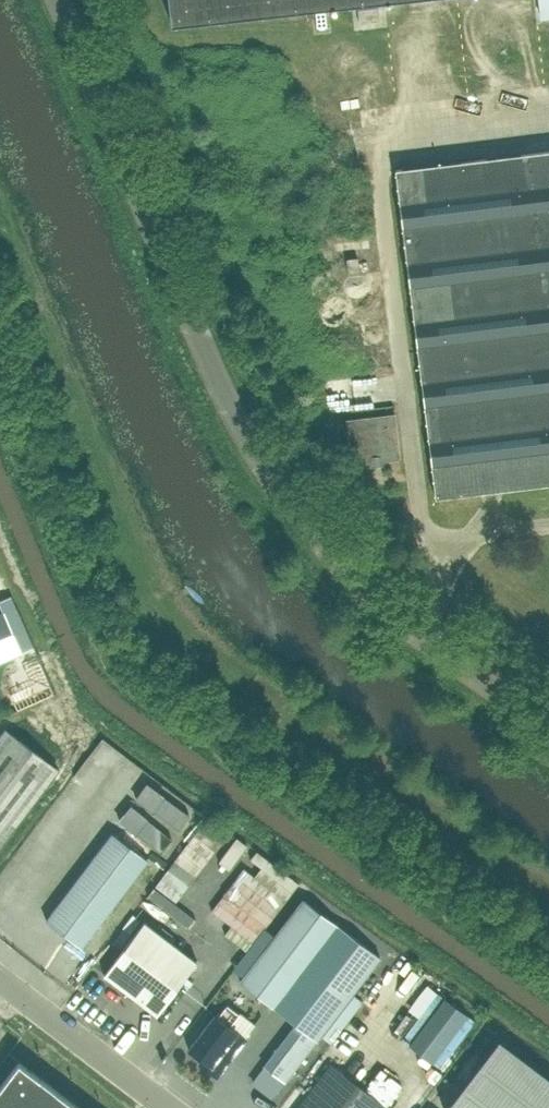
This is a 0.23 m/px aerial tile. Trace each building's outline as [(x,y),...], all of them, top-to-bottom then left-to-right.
[(171,24),(384,0),(168,0),(171,24)] [(378,7),(358,9),(360,24),(380,21),(378,7)] [(394,170),(434,498),(548,483),(548,150),(394,170)] [(395,413),(346,419),(351,464),(400,458),(395,413)] [(3,612),(0,613),(0,661),(20,652),(3,612)] [(4,729),(0,735),(0,844),(57,769),(4,729)] [(240,840),(211,818),(175,868),(204,890),(240,840)] [(146,859),(111,833),(45,920),(80,947),(146,859)] [(264,853),(251,872),(277,890),(281,884),(296,894),(305,881),(264,853)] [(299,898),(237,979),(271,1007),(335,924),(299,898)] [(196,961),(143,921),(103,975),(156,1015),(196,961)] [(379,957),(337,925),(274,1008),(295,1024),(263,1065),(284,1081),(379,957)] [(367,1021),(401,1046),(440,995),(407,969),(367,1021)] [(245,1039),(242,1037),(252,1024),(238,1014),(226,1004),(216,1017),(214,1015),(187,1049),(201,1060),(198,1064),(216,1077),(245,1039)] [(371,1052),(361,1069),(371,1074),(380,1058),(371,1052)] [(18,1062),(0,1085),(0,1107),(78,1107),(18,1062)] [(331,1064),(297,1107),(389,1107),(331,1064)]
